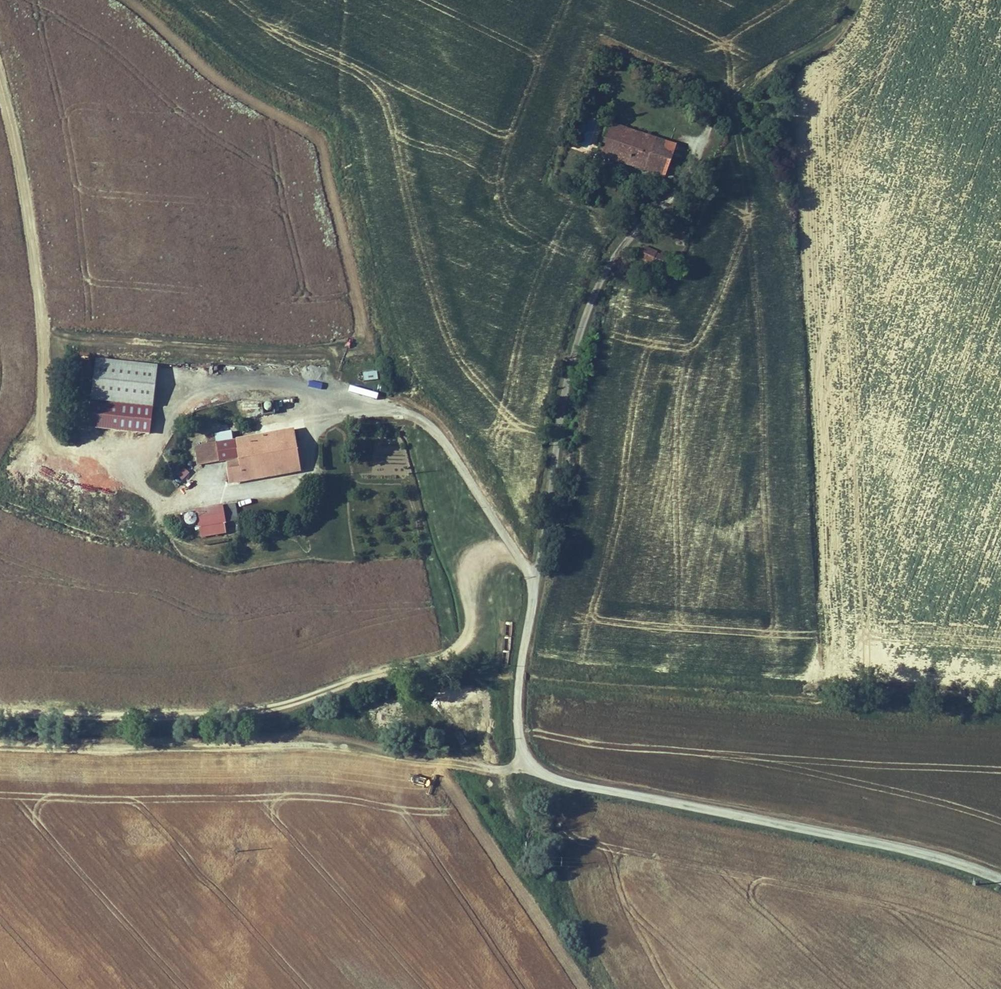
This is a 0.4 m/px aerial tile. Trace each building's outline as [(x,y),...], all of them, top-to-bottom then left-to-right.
[(578,152),(627,166),(637,132),(594,119),(585,149),(579,148),(578,152)] [(648,170),(657,141),(658,138),(637,132),(627,166),(648,172),(648,170)] [(664,173),(673,145),(657,141),(648,170),(664,173)] [(648,255),(632,249),(627,261),(643,267),(648,255)] [(656,258),(648,255),(643,267),(651,270),(656,258)] [(98,357),(93,399),(154,406),(159,364),(98,357)] [(357,374),(355,365),(342,367),(343,376),(357,374)] [(364,381),(379,379),(377,370),(363,372),(364,381)] [(154,406),(93,399),(90,426),(151,432),(154,406)] [(222,442),(234,440),(233,429),(207,434),(209,444),(222,442)] [(295,429),(282,432),(289,472),(302,470),(295,429)] [(282,432),(269,434),(275,474),(289,472),(282,432)] [(227,460),(230,482),(275,474),(269,434),(239,439),(242,458),(227,460)] [(225,460),(227,460),(242,458),(239,439),(234,440),(222,442),(225,460)] [(225,460),(222,442),(209,444),(196,446),(199,465),(225,460)] [(177,476),(184,480),(190,471),(183,467),(177,476)] [(240,521),(236,502),(196,509),(201,536),(229,531),(228,523),(240,521)] [(183,527),(197,526),(197,514),(183,514),(183,527)] [(465,701),(477,699),(475,687),(463,689),(465,701)]
